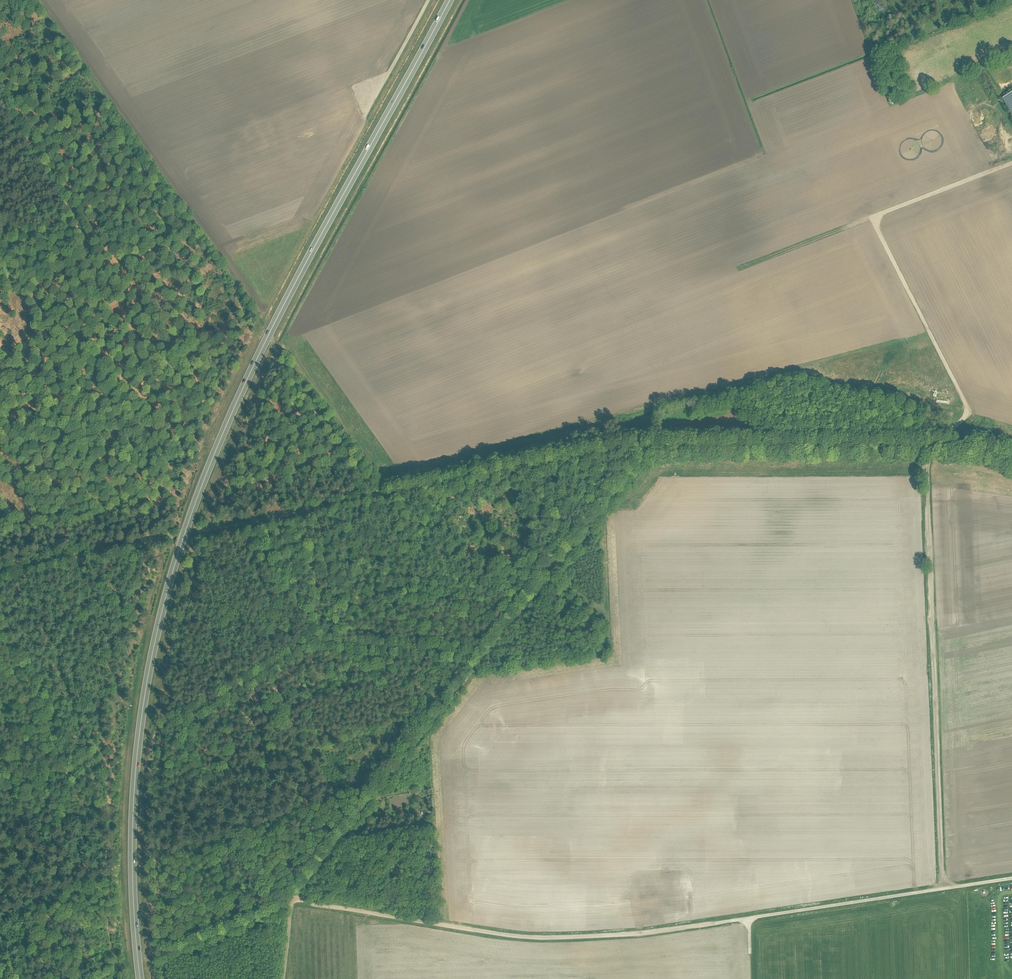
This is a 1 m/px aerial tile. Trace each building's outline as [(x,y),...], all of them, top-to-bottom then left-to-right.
[(1002,99),(1011,117),(1011,93),(1002,99)]
